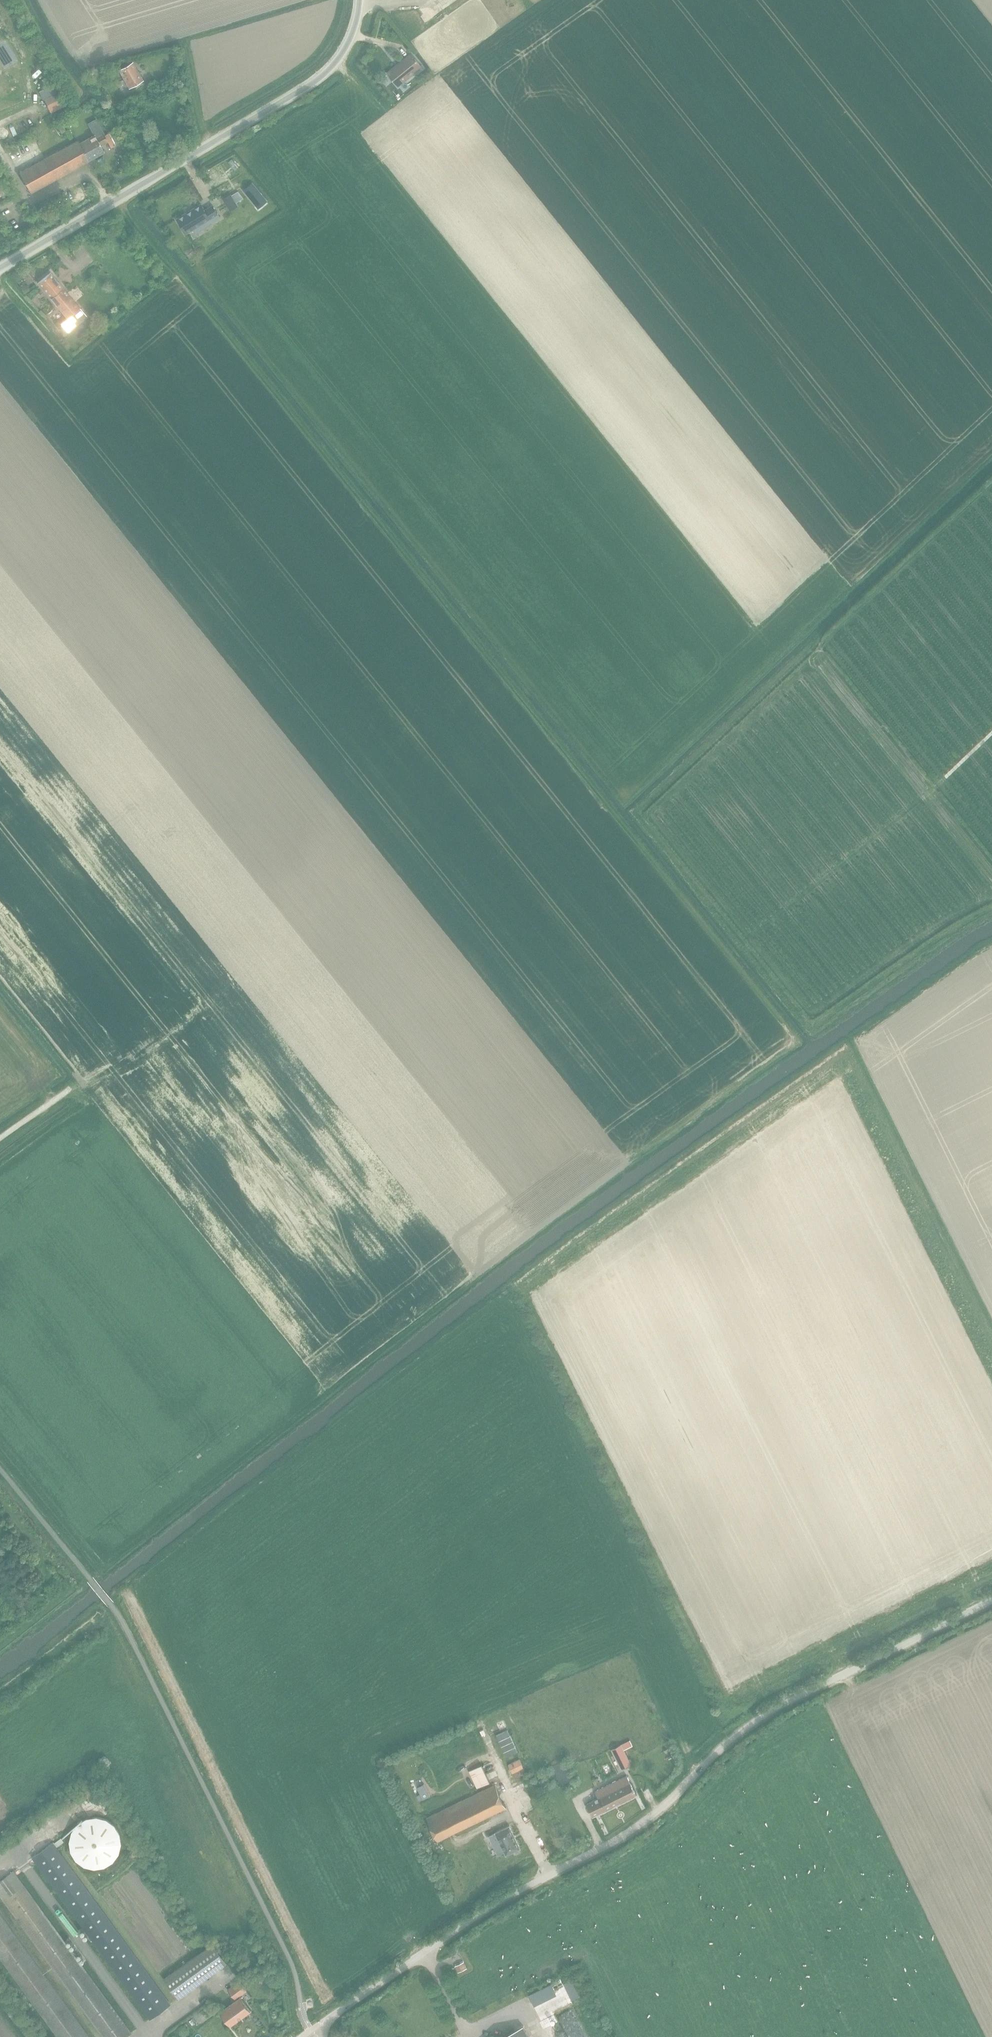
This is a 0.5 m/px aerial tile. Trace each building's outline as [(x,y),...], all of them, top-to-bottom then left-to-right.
[(422,67),(411,54),(387,73),(398,86),(422,67)] [(129,88),(142,80),(133,63),(119,70),(129,88)] [(111,148),(115,146),(108,133),(104,135),(103,133),(96,137),(94,135),(79,144),(77,141),(19,173),(30,193),(104,152),(100,145),(108,141),(111,148)] [(252,183),(244,190),(256,205),(264,199),(252,183)] [(230,194),(223,199),(228,207),(235,203),(230,194)] [(201,204),(177,219),(183,228),(186,233),(209,219),(211,222),(220,217),(212,205),(205,210),(201,204)] [(68,332),(87,316),(50,272),(38,282),(68,317),(61,323),(68,332)] [(496,1735),(506,1757),(517,1751),(507,1730),(496,1735)] [(621,1769),(631,1764),(621,1745),(612,1749),(621,1769)] [(508,1765),(512,1771),(523,1766),(520,1759),(508,1765)] [(469,1769),(477,1787),(490,1782),(482,1764),(469,1769)] [(586,1803),(593,1816),(636,1794),(626,1775),(595,1791),(598,1797),(586,1803)] [(430,1795),(424,1783),(417,1787),(420,1793),(416,1795),(419,1800),(430,1795)] [(437,1840),(507,1807),(496,1784),(427,1818),(437,1840)] [(79,1822),(78,1824),(77,1825),(75,1827),(74,1828),(73,1830),(72,1832),(72,1834),(71,1835),(71,1837),(70,1839),(70,1841),(70,1843),(71,1845),(71,1847),(71,1849),(72,1851),(73,1853),(74,1854),(75,1856),(76,1857),(77,1859),(79,1860),(80,1861),(82,1863),(84,1864),(85,1864),(87,1865),(89,1866),(91,1866),(93,1866),(95,1866),(97,1866),(99,1866),(101,1866),(103,1865),(104,1865),(106,1864),(108,1863),(110,1862),(111,1861),(113,1860),(114,1858),(115,1857),(116,1855),(117,1853),(118,1852),(119,1850),(119,1848),(120,1846),(120,1844),(120,1842),(120,1840),(120,1838),(120,1836),(119,1834),(118,1832),(118,1831),(117,1829),(116,1827),(114,1826),(113,1824),(112,1823),(110,1822),(109,1821),(107,1820),(105,1819),(103,1818),(101,1817),(100,1817),(98,1817),(96,1817),(94,1817),(92,1817),(90,1817),(88,1818),(86,1818),(84,1819),(83,1820),(81,1821),(79,1822)] [(495,1832),(489,1835),(497,1854),(504,1851),(505,1855),(520,1848),(509,1825),(495,1832)] [(150,2018),(170,2004),(52,1842),(46,1846),(43,1841),(35,1847),(38,1852),(32,1856),(150,2018)] [(131,2032),(13,1870),(7,1875),(4,1870),(0,1872),(0,1894),(104,2036),(124,2036),(131,2032)] [(59,2036),(89,2036),(0,1914),(0,1956),(59,2036)] [(178,1998),(226,1962),(212,1943),(164,1978),(178,1998)] [(246,1990),(239,1980),(228,1988),(235,1998),(246,1990)] [(220,2011),(230,2025),(250,2010),(240,1997),(220,2011)] [(498,2036),(528,2036),(523,2025),(498,2036)]
